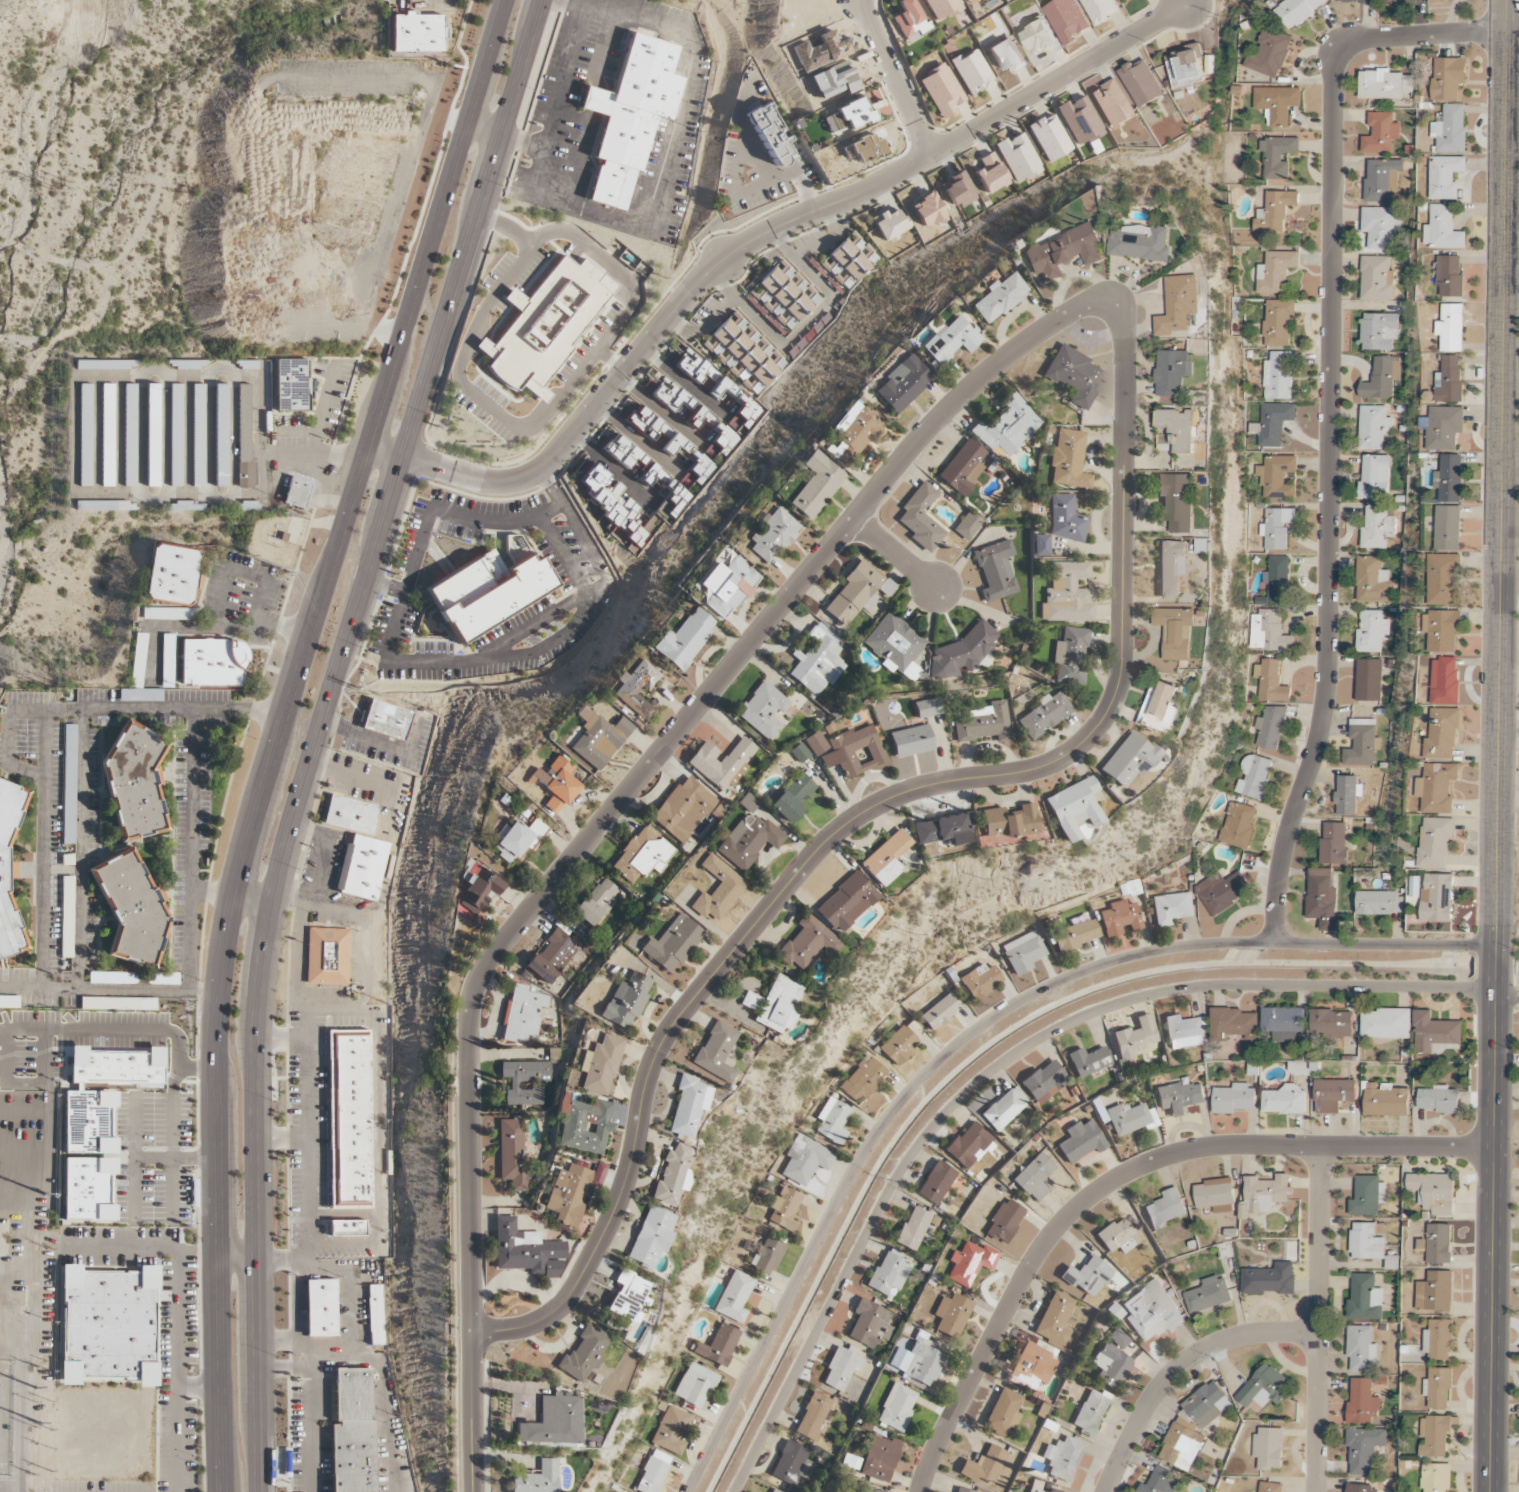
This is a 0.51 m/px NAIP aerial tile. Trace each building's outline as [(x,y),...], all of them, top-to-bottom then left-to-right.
[(902,12),(892,17),(906,44),(934,29),(929,20),(925,23),(913,0),(900,0),(897,1),(902,12)] [(963,9),(959,0),(923,0),(935,24),(963,9)] [(1077,41),(1075,36),(1090,29),(1075,0),(1053,0),(1042,6),(1064,48),(1077,41)] [(1095,27),(1112,20),(1109,15),(1118,10),(1114,0),(1082,0),(1095,27)] [(1329,2),(1328,0),(1287,0),(1275,9),(1290,31),(1329,2)] [(442,52),(442,13),(390,13),(390,52),(442,52)] [(1057,44),(1047,20),(1023,30),(1033,54),(1057,44)] [(1245,66),(1278,79),(1294,38),(1265,26),(1259,44),(1262,45),(1258,56),(1250,53),(1245,66)] [(626,212),(654,116),(670,121),(682,79),(669,75),(677,46),(630,32),(613,94),(585,86),(579,108),(605,115),(593,158),(599,160),(587,200),(626,212)] [(1026,66),(1009,36),(987,49),(999,71),(1007,66),(1012,74),(1026,66)] [(1175,91),(1196,87),(1195,81),(1204,79),(1200,59),(1203,58),(1200,43),(1187,46),(1188,51),(1167,55),(1175,91)] [(996,84),(976,48),(951,61),(970,98),(996,84)] [(1164,97),(1146,58),(1119,70),(1137,109),(1164,97)] [(1460,101),(1461,83),(1467,83),(1467,59),(1435,58),(1434,100),(1460,101)] [(965,100),(944,63),(917,78),(941,120),(952,113),(950,109),(965,100)] [(1361,70),(1361,99),(1405,100),(1405,93),(1415,93),(1415,74),(1392,74),(1392,71),(1361,70)] [(1133,115),(1118,79),(1091,90),(1108,131),(1123,125),(1121,120),(1133,115)] [(1301,88),(1255,87),(1254,109),(1269,109),(1269,127),(1289,128),(1289,106),(1301,106),(1301,88)] [(874,119),(869,107),(867,108),(862,96),(832,108),(834,113),(822,118),(828,133),(845,126),(847,130),(874,119)] [(1078,148),(1105,133),(1085,96),(1069,105),(1067,101),(1056,107),(1078,148)] [(745,115),(775,168),(785,162),(782,157),(790,153),(784,143),(789,141),(767,102),(745,115)] [(1467,105),(1445,104),(1445,116),(1439,116),(1438,123),(1433,123),(1433,138),(1439,138),(1438,153),(1466,153),(1467,105)] [(1049,164),(1074,149),(1053,113),(1028,127),(1049,164)] [(1394,113),(1369,113),(1369,127),(1372,127),(1372,136),(1362,136),(1362,155),(1383,155),(1383,149),(1393,149),(1393,140),(1400,140),(1400,124),(1394,124),(1394,113)] [(1044,170),(1024,133),(1006,142),(1004,138),(994,144),(1016,185),(1044,170)] [(853,163),(885,152),(881,138),(873,141),(871,134),(847,142),(853,163)] [(1299,154),(1299,138),(1261,139),(1261,152),(1265,152),(1266,179),(1290,179),(1290,162),(1282,162),(1282,154),(1299,154)] [(979,159),(983,167),(973,172),(987,196),(1010,183),(993,152),(979,159)] [(1466,157),(1431,156),(1431,198),(1458,199),(1459,182),(1454,182),(1454,172),(1466,172),(1466,157)] [(1366,202),(1396,202),(1396,172),(1403,172),(1404,160),(1367,160),(1366,202)] [(977,198),(962,172),(940,184),(955,210),(977,198)] [(922,228),(946,218),(934,192),(911,203),(922,228)] [(1299,192),(1266,192),(1266,210),(1257,209),(1257,218),(1254,218),(1254,232),(1285,233),(1286,206),(1299,206),(1299,192)] [(1467,248),(1467,232),(1454,232),(1453,205),(1431,205),(1431,225),(1425,226),(1425,248),(1467,248)] [(1362,232),(1369,232),(1369,252),(1396,253),(1396,230),(1400,231),(1400,218),(1394,218),(1394,208),(1362,207),(1362,232)] [(884,211),(871,218),(883,242),(909,229),(899,208),(886,215),(884,211)] [(1032,276),(1044,272),(1047,280),(1059,276),(1055,265),(1082,255),(1086,265),(1102,260),(1097,246),(1100,245),(1093,223),(1022,249),(1032,276)] [(1169,262),(1171,248),(1167,247),(1169,230),(1112,223),(1108,254),(1169,262)] [(848,290),(879,259),(853,232),(821,263),(848,290)] [(1257,265),(1257,294),(1286,294),(1286,268),(1299,268),(1299,252),(1266,251),(1265,265),(1257,265)] [(616,284),(582,259),(577,266),(561,254),(528,300),(511,288),(503,300),(518,311),(492,347),(480,338),(474,347),(490,360),(483,370),(515,394),(526,378),(540,388),(616,284)] [(1394,271),(1389,271),(1389,257),(1362,256),(1361,300),(1394,301),(1394,271)] [(1464,297),(1465,276),(1461,275),(1461,256),(1438,256),(1437,285),(1441,285),(1441,297),(1464,297)] [(791,330),(820,299),(812,291),(806,297),(802,294),(801,294),(773,268),(750,293),(791,330)] [(971,305),(985,325),(1031,294),(1015,271),(997,284),(995,281),(985,288),(989,293),(971,305)] [(1165,277),(1167,316),(1155,316),(1156,336),(1174,335),(1173,331),(1190,330),(1189,314),(1200,314),(1198,275),(1165,277)] [(1291,346),(1291,319),(1295,319),(1296,301),(1265,300),(1264,346),(1291,346)] [(1464,305),(1442,304),(1442,322),(1437,322),(1436,336),(1442,336),(1442,352),(1463,352),(1464,305)] [(967,354),(982,339),(958,314),(944,328),(941,325),(919,346),(938,367),(960,346),(967,354)] [(1398,314),(1363,314),(1363,350),(1394,350),(1394,340),(1398,340),(1398,314)] [(703,344),(756,395),(785,366),(780,361),(775,367),(726,320),(703,344)] [(1086,412),(1100,384),(1095,382),(1101,370),(1089,364),(1091,360),(1059,344),(1043,377),(1055,383),(1056,381),(1075,390),(1068,403),(1086,412)] [(1157,351),(1156,396),(1184,396),(1184,376),(1193,376),(1194,351),(1157,351)] [(1292,399),(1292,352),(1270,352),(1270,361),(1264,361),(1264,399),(1292,399)] [(675,365),(722,402),(727,395),(742,406),(737,413),(746,420),(742,425),(748,430),(764,410),(695,356),(692,360),(685,353),(675,365)] [(872,390),(895,415),(934,379),(911,354),(872,390)] [(1461,402),(1462,355),(1443,355),(1443,373),(1437,373),(1436,402),(1461,402)] [(1373,356),(1373,383),(1361,383),(1361,397),(1393,398),(1393,381),(1399,381),(1400,357),(1373,356)] [(75,370),(136,369),(135,360),(75,361),(75,370)] [(308,412),(308,360),(277,360),(277,411),(308,412)] [(677,413),(683,405),(691,411),(697,401),(663,378),(651,396),(677,413)] [(91,384),(79,384),(79,486),(91,486),(91,384)] [(114,384),(101,384),(101,486),(114,486),(114,384)] [(136,384),(124,384),(124,487),(136,487),(136,384)] [(159,384),(146,384),(146,487),(159,487),(159,384)] [(182,384),(170,384),(169,486),(182,486),(182,384)] [(205,384),(192,384),(192,486),(205,486),(205,384)] [(227,384),(215,384),(215,486),(227,487),(227,384)] [(252,384),(238,384),(237,489),(251,489),(252,384)] [(969,430),(988,452),(996,446),(1005,456),(1043,425),(1014,390),(1002,400),(1009,408),(985,428),(980,421),(969,430)] [(828,454),(845,468),(853,458),(854,459),(883,425),(855,401),(830,430),(840,439),(828,454)] [(1260,447),(1282,447),(1282,421),(1295,421),(1296,405),(1260,404),(1260,447)] [(1360,450),(1383,451),(1384,432),(1391,433),(1391,421),(1386,420),(1386,406),(1360,406),(1360,450)] [(1457,451),(1457,433),(1464,434),(1464,408),(1431,407),(1431,418),(1422,418),(1421,430),(1429,430),(1428,450),(1457,451)] [(1195,453),(1195,437),(1198,437),(1198,410),(1188,410),(1188,411),(1156,410),(1156,428),(1169,428),(1169,435),(1158,435),(1158,451),(1174,451),(1174,453),(1195,453)] [(1051,483),(1090,489),(1092,475),(1080,474),(1085,432),(1057,428),(1052,467),(1053,467),(1051,483)] [(648,460),(617,433),(603,450),(626,470),(632,463),(640,470),(648,460)] [(717,467),(675,433),(662,450),(672,458),(677,451),(694,465),(688,472),(703,484),(717,467)] [(987,453),(969,437),(936,476),(962,498),(985,469),(979,463),(987,453)] [(811,521),(846,475),(814,450),(802,465),(813,473),(789,505),(811,521)] [(1389,456),(1362,455),(1362,500),(1389,500),(1389,456)] [(1442,472),(1436,472),(1436,489),(1442,489),(1441,502),(1462,502),(1463,455),(1442,455),(1442,472)] [(1297,457),(1264,456),(1263,467),(1255,466),(1254,477),(1259,477),(1259,487),(1264,487),(1264,498),(1296,498),(1297,485),(1284,485),(1285,472),(1296,473),(1297,457)] [(576,486),(606,511),(601,517),(636,546),(632,552),(635,554),(650,535),(633,520),(642,509),(628,498),(624,503),(618,498),(625,489),(617,482),(609,492),(601,486),(609,476),(594,463),(576,486)] [(694,497),(652,463),(638,480),(647,487),(652,480),(664,489),(659,495),(673,506),(668,513),(675,519),(694,497)] [(1193,475),(1157,474),(1157,497),(1163,497),(1162,521),(1171,521),(1170,533),(1192,533),(1193,475)] [(310,483),(290,477),(283,502),(302,508),(310,483)] [(923,514),(939,493),(923,480),(901,509),(904,512),(896,521),(912,533),(909,538),(929,554),(946,532),(923,514)] [(1075,495),(1051,494),(1050,539),(1085,540),(1085,519),(1075,519),(1075,495)] [(75,501),(75,510),(134,511),(134,502),(75,501)] [(1362,548),(1388,549),(1388,538),(1395,538),(1395,517),(1386,516),(1386,506),(1367,505),(1366,527),(1363,527),(1362,548)] [(768,566),(802,527),(778,506),(769,516),(768,515),(748,538),(754,543),(749,549),(768,566)] [(1463,507),(1439,506),(1439,548),(1462,549),(1463,507)] [(1296,509),(1265,509),(1264,525),(1259,524),(1259,537),(1265,537),(1264,550),(1287,550),(1288,523),(1296,523),(1296,509)] [(966,541),(982,523),(969,511),(952,530),(966,541)] [(1048,535),(1033,535),(1033,556),(1048,557),(1048,535)] [(974,550),(984,588),(980,590),(984,603),(1017,593),(1007,558),(1015,555),(1010,540),(974,550)] [(1180,598),(1180,575),(1187,575),(1186,541),(1159,542),(1159,598),(1180,598)] [(153,544),(145,598),(191,605),(199,551),(153,544)] [(557,589),(540,557),(532,562),(529,557),(505,569),(494,551),(426,587),(456,643),(557,589)] [(1429,605),(1459,606),(1460,555),(1430,554),(1429,605)] [(716,563),(698,585),(709,593),(702,602),(722,619),(730,610),(733,612),(762,578),(735,556),(724,569),(716,563)] [(1289,604),(1289,556),(1268,556),(1268,573),(1262,573),(1262,585),(1268,585),(1268,598),(1260,598),(1260,604),(1289,604)] [(1388,571),(1380,571),(1380,557),(1358,557),(1358,602),(1393,603),(1393,581),(1388,581),(1388,571)] [(823,610),(845,628),(861,607),(866,612),(880,594),(887,600),(897,588),(860,558),(843,580),(846,582),(823,610)] [(1090,563),(1051,563),(1051,589),(1045,589),(1045,604),(1040,604),(1040,621),(1091,621),(1092,589),(1076,589),(1076,579),(1090,579),(1090,563)] [(665,629),(650,649),(681,673),(711,633),(709,632),(716,622),(695,607),(673,635),(665,629)] [(194,609),(141,608),(141,620),(194,621),(194,609)] [(1163,660),(1190,661),(1191,639),(1184,639),(1184,626),(1194,626),(1194,610),(1153,609),(1152,626),(1164,626),(1163,660)] [(1249,650),(1295,650),(1295,636),(1281,636),(1281,610),(1257,610),(1257,615),(1249,615),(1249,650)] [(1380,653),(1381,641),(1387,641),(1387,620),(1381,620),(1381,611),(1361,610),(1361,629),(1358,629),(1357,652),(1380,653)] [(861,644),(883,661),(880,665),(891,673),(894,669),(911,682),(920,670),(911,663),(927,642),(886,611),(861,644)] [(1457,653),(1457,636),(1461,636),(1462,612),(1424,611),(1424,633),(1429,633),(1429,652),(1457,653)] [(933,681),(953,677),(962,666),(969,673),(1000,636),(979,618),(959,642),(939,647),(928,660),(933,681)] [(815,696),(827,682),(831,685),(847,666),(833,655),(844,642),(818,622),(806,636),(814,642),(803,656),(795,650),(790,655),(798,661),(787,675),(815,696)] [(1089,630),(1064,627),(1062,642),(1055,642),(1053,665),(1057,666),(1055,683),(1083,686),(1089,630)] [(145,634),(133,633),(131,688),(143,688),(145,634)] [(180,686),(246,687),(246,639),(180,638),(180,686)] [(1459,658),(1433,658),(1432,705),(1458,705),(1459,658)] [(612,696),(646,722),(655,710),(635,694),(641,686),(648,692),(661,675),(640,659),(612,696)] [(1259,701),(1292,702),(1292,687),(1279,686),(1280,660),(1261,659),(1260,665),(1253,665),(1253,679),(1260,679),(1259,701)] [(1380,660),(1357,660),(1358,701),(1381,701),(1380,660)] [(1162,732),(1163,727),(1173,730),(1180,708),(1173,706),(1179,687),(1153,679),(1138,725),(1162,732)] [(735,714),(769,742),(783,726),(775,719),(789,701),(762,680),(735,714)] [(1074,712),(1061,691),(1049,698),(1047,694),(1037,701),(1040,705),(1016,720),(1029,741),(1074,712)] [(360,728),(404,741),(413,711),(369,698),(360,728)] [(943,714),(940,698),(914,703),(918,719),(943,714)] [(955,741),(996,737),(996,743),(1010,742),(1007,700),(990,701),(990,709),(967,710),(967,716),(953,717),(955,741)] [(1256,717),(1256,729),(1259,730),(1258,748),(1282,750),(1285,708),(1265,706),(1264,718),(1256,717)] [(1431,739),(1427,739),(1427,759),(1457,759),(1458,709),(1432,708),(1431,739)] [(599,773),(634,726),(621,716),(612,728),(592,712),(580,728),(584,731),(569,750),(599,773)] [(168,743),(139,729),(138,724),(125,718),(103,764),(107,781),(106,783),(109,797),(113,799),(115,810),(114,812),(117,826),(121,828),(123,839),(122,842),(167,833),(158,785),(164,784),(161,770),(156,768),(168,743)] [(1344,767),(1374,768),(1375,720),(1351,719),(1350,740),(1355,740),(1354,750),(1345,749),(1344,767)] [(844,780),(888,762),(872,724),(853,732),(852,729),(827,739),(844,780)] [(895,759),(934,750),(927,724),(889,734),(895,759)] [(63,844),(75,845),(76,725),(64,725),(63,844)] [(1122,789),(1133,775),(1139,779),(1160,753),(1132,730),(1098,770),(1122,789)] [(803,740),(814,757),(829,748),(817,731),(803,740)] [(686,764),(726,794),(748,766),(745,764),(757,748),(742,736),(720,764),(713,759),(719,752),(705,740),(686,764)] [(789,752),(799,764),(810,755),(800,743),(789,752)] [(1273,762),(1245,753),(1238,774),(1241,775),(1236,792),(1262,800),(1273,762)] [(543,806),(556,817),(580,785),(568,776),(574,767),(558,755),(544,774),(537,768),(528,779),(550,797),(543,806)] [(1421,778),(1421,798),(1427,798),(1426,813),(1456,814),(1456,797),(1453,797),(1453,780),(1460,781),(1460,764),(1427,764),(1427,778),(1421,778)] [(768,806),(789,825),(804,809),(800,805),(817,787),(800,772),(768,806)] [(717,799),(685,774),(649,821),(682,846),(717,799)] [(1065,844),(1078,838),(1072,825),(1084,820),(1088,828),(1102,822),(1090,794),(1099,791),(1092,776),(1044,798),(1065,844)] [(1363,785),(1357,785),(1357,777),(1338,776),(1337,815),(1357,816),(1357,797),(1363,797),(1363,785)] [(17,911),(12,910),(8,896),(11,888),(11,878),(18,878),(18,863),(11,863),(11,853),(30,794),(23,794),(21,787),(0,780),(0,959),(29,950),(17,911)] [(322,824),(372,834),(378,805),(328,794),(322,824)] [(1248,849),(1258,809),(1230,802),(1220,842),(1248,849)] [(981,811),(984,837),(1004,835),(1005,837),(1037,834),(1034,803),(1018,805),(1018,808),(981,811)] [(787,837),(765,819),(762,822),(749,811),(716,850),(742,872),(766,843),(775,851),(787,837)] [(970,843),(965,814),(913,823),(917,846),(949,840),(951,846),(970,843)] [(527,829),(515,820),(509,828),(505,825),(495,838),(499,840),(491,850),(510,864),(514,859),(520,863),(547,826),(536,818),(527,829)] [(1423,869),(1451,869),(1451,839),(1456,839),(1456,818),(1424,818),(1423,869)] [(630,885),(638,875),(643,878),(651,867),(658,873),(677,849),(645,823),(609,868),(630,885)] [(1322,864),(1346,865),(1347,823),(1322,823),(1322,864)] [(913,843),(900,828),(859,863),(880,888),(902,870),(893,860),(913,843)] [(389,842),(347,833),(334,892),(376,901),(389,842)] [(116,926),(108,956),(136,963),(139,962),(156,967),(169,919),(161,902),(166,900),(159,885),(148,890),(149,886),(132,848),(105,861),(103,866),(93,871),(90,870),(116,926)] [(748,884),(710,853),(699,866),(720,882),(709,897),(702,891),(690,906),(715,926),(748,884)] [(454,903),(476,917),(491,894),(497,897),(505,884),(477,866),(454,903)] [(1341,931),(1341,918),(1336,918),(1336,888),(1332,888),(1332,869),(1309,869),(1309,919),(1321,919),(1321,931),(1341,931)] [(815,909),(838,934),(879,897),(854,870),(836,887),(838,889),(815,909)] [(1254,891),(1241,871),(1226,880),(1220,871),(1196,887),(1214,916),(1254,891)] [(1423,922),(1454,922),(1455,875),(1427,874),(1427,889),(1424,889),(1423,922)] [(619,890),(602,877),(574,913),(594,929),(615,900),(612,898),(619,890)] [(1402,891),(1358,892),(1358,914),(1403,914),(1402,891)] [(1155,928),(1171,926),(1170,919),(1194,917),(1192,893),(1152,896),(1155,928)] [(1136,902),(1127,904),(1126,900),(1109,903),(1110,909),(1100,912),(1105,938),(1126,934),(1126,933),(1142,929),(1136,902)] [(671,975),(705,932),(679,912),(656,942),(650,937),(639,950),(671,975)] [(821,946),(831,955),(841,943),(805,913),(796,924),(800,927),(775,956),(787,966),(790,962),(801,971),(821,946)] [(1101,938),(1094,918),(1052,933),(1059,953),(1101,938)] [(349,928),(306,927),(305,984),(348,985),(349,928)] [(548,986),(584,943),(573,935),(570,939),(556,928),(524,966),(548,986)] [(1001,948),(1015,977),(1033,968),(1031,963),(1047,955),(1035,930),(1001,948)] [(995,965),(986,969),(985,965),(961,976),(971,998),(1004,983),(995,965)] [(618,980),(600,1017),(629,1031),(647,995),(646,994),(653,981),(632,971),(625,984),(618,980)] [(804,986),(776,974),(764,1000),(746,991),(740,1005),(757,1013),(753,1022),(779,1034),(782,1028),(789,1031),(799,1009),(794,1007),(804,986)] [(928,1030),(963,1011),(953,994),(919,1014),(928,1030)] [(19,1009),(19,997),(0,996),(0,1008),(19,1009)] [(1258,1013),(1243,1014),(1243,1008),(1211,1009),(1212,1043),(1226,1043),(1226,1036),(1245,1035),(1246,1041),(1258,1040),(1258,1013)] [(1305,1032),(1305,1009),(1263,1008),(1263,1032),(1274,1032),(1274,1042),(1298,1042),(1298,1032),(1305,1032)] [(1362,1038),(1410,1039),(1411,1009),(1377,1008),(1377,1012),(1363,1012),(1362,1038)] [(1312,1033),(1323,1032),(1323,1037),(1353,1036),(1352,1010),(1312,1011),(1312,1033)] [(1462,1021),(1432,1021),(1432,1011),(1416,1010),(1415,1053),(1445,1053),(1446,1044),(1462,1044),(1462,1021)] [(79,1012),(78,1042),(116,1043),(116,1050),(173,1051),(174,1014),(79,1012)] [(1135,1018),(1138,1029),(1130,1031),(1129,1028),(1112,1032),(1119,1063),(1135,1059),(1134,1055),(1159,1048),(1151,1014),(1135,1018)] [(1183,1020),(1182,1014),(1164,1017),(1169,1050),(1207,1044),(1203,1017),(1183,1020)] [(739,1032),(715,1020),(692,1064),(729,1083),(735,1071),(722,1064),(739,1032)] [(895,1066),(920,1043),(903,1025),(878,1048),(895,1066)] [(371,1207),(371,1030),(328,1030),(328,1207),(371,1207)] [(583,1051),(578,1071),(584,1073),(579,1091),(609,1098),(624,1039),(603,1034),(600,1045),(593,1043),(591,1053),(583,1051)] [(1112,1064),(1104,1046),(1085,1055),(1081,1048),(1066,1055),(1078,1079),(1112,1064)] [(164,1085),(164,1048),(148,1048),(148,1053),(87,1053),(87,1047),(71,1047),(71,1085),(164,1085)] [(858,1106),(889,1073),(870,1055),(839,1088),(858,1106)] [(1020,1083),(1037,1106),(1063,1087),(1059,1082),(1066,1076),(1053,1058),(1020,1083)] [(500,1063),(501,1078),(510,1077),(511,1090),(507,1090),(507,1107),(544,1106),(543,1088),(520,1089),(519,1082),(551,1081),(550,1062),(500,1063)] [(1310,1062),(1296,1062),(1296,1075),(1310,1075),(1310,1062)] [(668,1132),(678,1135),(678,1136),(691,1139),(699,1108),(707,1109),(713,1088),(697,1084),(699,1078),(681,1073),(676,1090),(679,1091),(668,1132)] [(1355,1080),(1316,1080),(1316,1114),(1340,1113),(1340,1102),(1356,1102),(1355,1080)] [(1155,1089),(1159,1110),(1168,1108),(1170,1119),(1187,1116),(1185,1106),(1205,1103),(1202,1081),(1155,1089)] [(1365,1115),(1409,1116),(1409,1089),(1392,1088),(1392,1084),(1380,1084),(1380,1083),(1366,1083),(1365,1115)] [(981,1115),(996,1132),(1029,1102),(1013,1085),(981,1115)] [(1255,1085),(1233,1085),(1233,1088),(1214,1088),(1214,1113),(1236,1114),(1236,1110),(1255,1110),(1255,1085)] [(1418,1111),(1458,1112),(1459,1090),(1449,1089),(1449,1086),(1435,1085),(1435,1089),(1419,1089),(1418,1111)] [(1306,1113),(1306,1086),(1282,1086),(1282,1091),(1263,1091),(1263,1113),(1306,1113)] [(64,1090),(64,1153),(116,1153),(116,1091),(64,1090)] [(817,1119),(822,1121),(815,1132),(839,1146),(848,1132),(841,1128),(852,1110),(831,1097),(817,1119)] [(601,1155),(606,1132),(613,1133),(614,1125),(608,1123),(612,1103),(591,1099),(590,1105),(566,1100),(557,1146),(601,1155)] [(1144,1127),(1145,1131),(1159,1125),(1152,1108),(1147,1110),(1144,1103),(1126,1110),(1124,1103),(1104,1110),(1115,1138),(1144,1127)] [(1108,1147),(1091,1119),(1081,1125),(1078,1122),(1064,1130),(1069,1138),(1056,1145),(1068,1165),(1094,1150),(1096,1154),(1108,1147)] [(499,1180),(510,1180),(511,1192),(526,1192),(525,1120),(499,1120),(499,1180)] [(944,1151),(967,1172),(995,1141),(973,1120),(944,1151)] [(836,1155),(799,1133),(786,1156),(790,1158),(781,1175),(803,1188),(816,1166),(826,1171),(836,1155)] [(650,1199),(672,1208),(680,1191),(682,1192),(691,1173),(685,1170),(693,1150),(676,1143),(672,1152),(667,1150),(662,1162),(665,1163),(650,1199)] [(1056,1168),(1041,1152),(1012,1179),(1035,1204),(1052,1188),(1044,1179),(1056,1168)] [(63,1157),(63,1221),(115,1221),(115,1157),(63,1157)] [(915,1193),(936,1206),(957,1173),(937,1160),(915,1193)] [(557,1170),(544,1209),(556,1213),(553,1222),(574,1229),(593,1172),(568,1163),(565,1172),(557,1170)] [(1454,1216),(1455,1175),(1408,1173),(1407,1191),(1423,1191),(1422,1208),(1433,1209),(1433,1216),(1454,1216)] [(1246,1177),(1246,1205),(1241,1205),(1241,1220),(1251,1220),(1251,1213),(1275,1213),(1275,1203),(1292,1202),(1291,1187),(1289,1187),(1289,1174),(1276,1174),(1276,1181),(1260,1181),(1260,1176),(1246,1177)] [(1380,1176),(1356,1176),(1356,1200),(1350,1200),(1350,1216),(1379,1215),(1379,1203),(1386,1203),(1386,1183),(1380,1183),(1380,1176)] [(1196,1185),(1198,1209),(1214,1207),(1215,1213),(1236,1211),(1232,1178),(1205,1181),(1205,1184),(1196,1185)] [(793,1215),(802,1195),(781,1186),(771,1209),(772,1210),(766,1224),(791,1234),(798,1218),(793,1215)] [(1165,1198),(1142,1207),(1151,1230),(1188,1216),(1177,1187),(1163,1192),(1165,1198)] [(1026,1210),(1006,1198),(980,1238),(1001,1251),(1026,1210)] [(626,1261),(653,1271),(675,1216),(647,1205),(626,1261)] [(932,1215),(913,1252),(893,1242),(902,1223),(905,1224),(914,1206),(932,1215)] [(1095,1235),(1108,1254),(1117,1247),(1122,1254),(1135,1245),(1129,1238),(1141,1230),(1128,1212),(1095,1235)] [(494,1216),(495,1270),(529,1269),(529,1277),(560,1276),(560,1258),(566,1258),(566,1242),(540,1242),(540,1232),(515,1233),(515,1216),(494,1216)] [(328,1236),(366,1236),(366,1219),(328,1219),(328,1236)] [(1385,1259),(1385,1238),(1375,1237),(1375,1223),(1352,1223),(1351,1259),(1385,1259)] [(1452,1264),(1452,1225),(1428,1224),(1427,1263),(1452,1264)] [(770,1277),(785,1245),(766,1236),(751,1268),(770,1277)] [(946,1279),(968,1289),(978,1266),(991,1272),(999,1253),(983,1245),(982,1249),(965,1241),(959,1254),(953,1250),(948,1261),(953,1264),(946,1279)] [(900,1259),(902,1253),(887,1246),(867,1287),(886,1297),(891,1288),(900,1291),(912,1265),(900,1259)] [(1092,1300),(1113,1270),(1091,1254),(1078,1273),(1067,1265),(1059,1277),(1092,1300)] [(1243,1269),(1243,1294),(1295,1293),(1294,1262),(1274,1262),(1274,1269),(1243,1269)] [(157,1266),(138,1265),(138,1272),(80,1271),(80,1264),(61,1264),(60,1383),(155,1384),(157,1266)] [(755,1279),(734,1269),(714,1310),(740,1323),(746,1311),(740,1308),(755,1279)] [(647,1281),(620,1270),(614,1283),(618,1284),(606,1313),(629,1323),(647,1281)] [(1417,1282),(1417,1311),(1452,1311),(1451,1271),(1428,1271),(1428,1282),(1417,1282)] [(1375,1274),(1352,1274),(1352,1300),(1348,1300),(1348,1319),(1383,1320),(1383,1288),(1375,1288),(1375,1274)] [(1225,1278),(1218,1280),(1217,1275),(1202,1280),(1204,1287),(1185,1293),(1191,1314),(1233,1301),(1225,1278)] [(305,1278),(305,1336),(335,1336),(335,1278),(305,1278)] [(1121,1304),(1129,1315),(1125,1318),(1143,1344),(1165,1329),(1168,1334),(1186,1321),(1157,1279),(1121,1304)] [(384,1284),(368,1284),(368,1345),(384,1345),(384,1284)] [(1067,1318),(1075,1300),(1053,1290),(1033,1336),(1063,1349),(1075,1322),(1067,1318)] [(941,1296),(933,1316),(939,1318),(934,1331),(957,1340),(972,1301),(952,1294),(950,1300),(941,1296)] [(857,1316),(847,1338),(872,1349),(878,1337),(887,1341),(893,1328),(887,1325),(892,1313),(860,1298),(852,1314),(857,1316)] [(1452,1320),(1430,1320),(1430,1330),(1424,1330),(1424,1353),(1430,1353),(1430,1359),(1452,1359),(1452,1320)] [(555,1367),(582,1385),(601,1355),(600,1354),(611,1338),(587,1323),(577,1338),(580,1340),(569,1357),(564,1354),(555,1367)] [(698,1342),(693,1354),(725,1367),(740,1331),(720,1323),(710,1347),(698,1342)] [(1348,1358),(1352,1358),(1351,1372),(1372,1372),(1372,1365),(1378,1365),(1378,1344),(1372,1344),(1372,1326),(1348,1326),(1348,1358)] [(1130,1341),(1116,1327),(1108,1337),(1121,1350),(1130,1341)] [(923,1345),(928,1334),(918,1330),(908,1353),(896,1347),(887,1365),(903,1372),(900,1379),(929,1392),(945,1355),(923,1345)] [(1059,1356),(1023,1342),(1009,1379),(1034,1389),(1037,1381),(1047,1385),(1059,1356)] [(1092,1364),(1100,1369),(1094,1381),(1117,1392),(1134,1359),(1102,1343),(1092,1364)] [(822,1384),(842,1393),(853,1369),(859,1372),(864,1360),(856,1356),(859,1350),(849,1346),(847,1350),(836,1346),(826,1369),(828,1370),(822,1384)] [(720,1375),(690,1362),(674,1396),(700,1408),(708,1391),(712,1393),(720,1375)] [(1278,1404),(1294,1384),(1267,1362),(1237,1399),(1248,1408),(1255,1400),(1265,1408),(1272,1399),(1278,1404)] [(373,1368),(334,1368),(334,1424),(330,1424),(331,1491),(374,1491),(373,1368)] [(1452,1390),(1453,1368),(1429,1368),(1429,1379),(1424,1379),(1424,1397),(1429,1397),(1429,1409),(1448,1410),(1449,1389),(1452,1390)] [(1183,1406),(1205,1429),(1223,1413),(1217,1407),(1228,1397),(1212,1379),(1183,1406)] [(1350,1424),(1371,1424),(1371,1411),(1380,1411),(1380,1397),(1372,1397),(1372,1379),(1350,1379),(1350,1424)] [(918,1393),(892,1382),(876,1422),(902,1432),(918,1393)] [(1013,1430),(1020,1415),(1015,1412),(1022,1397),(1000,1387),(982,1428),(1003,1437),(1007,1427),(1013,1430)] [(1113,1397),(1102,1392),(1101,1394),(1089,1389),(1071,1428),(1094,1438),(1113,1397)] [(833,1401),(813,1391),(793,1432),(813,1442),(833,1401)] [(516,1443),(581,1444),(582,1395),(540,1394),(539,1423),(516,1423),(516,1443)] [(652,1443),(680,1457),(687,1443),(679,1439),(690,1415),(670,1405),(652,1443)] [(1421,1416),(1421,1441),(1420,1441),(1420,1456),(1447,1457),(1447,1432),(1452,1432),(1452,1425),(1460,1425),(1460,1417),(1421,1416)] [(1206,1436),(1174,1423),(1159,1459),(1191,1472),(1206,1436)] [(1284,1428),(1255,1428),(1255,1458),(1259,1458),(1259,1469),(1283,1470),(1284,1428)] [(1387,1430),(1347,1429),(1347,1447),(1351,1447),(1350,1476),(1373,1476),(1374,1446),(1386,1447),(1387,1430)] [(859,1475),(889,1484),(901,1442),(892,1439),(891,1441),(871,1435),(859,1475)] [(1045,1475),(1070,1484),(1086,1444),(1062,1435),(1056,1448),(1046,1444),(1041,1458),(1051,1462),(1045,1475)] [(786,1491),(789,1491),(796,1491),(801,1480),(806,1482),(814,1464),(805,1459),(809,1450),(786,1440),(770,1476),(789,1485),(786,1491)] [(991,1488),(1007,1452),(989,1444),(983,1458),(979,1456),(975,1464),(964,1459),(958,1472),(991,1488)] [(639,1491),(657,1491),(672,1458),(654,1450),(635,1490),(639,1491)] [(860,1459),(845,1455),(842,1465),(857,1469),(860,1459)] [(540,1459),(539,1474),(511,1474),(511,1491),(557,1491),(557,1459),(540,1459)] [(1447,1490),(1451,1490),(1451,1464),(1423,1464),(1422,1490),(1425,1490),(1425,1491),(1447,1491),(1447,1490)] [(1180,1482),(1171,1478),(1174,1473),(1158,1466),(1148,1486),(1143,1483),(1139,1491),(1175,1491),(1180,1482)] [(1260,1482),(1259,1491),(1282,1491),(1283,1485),(1260,1482)]
